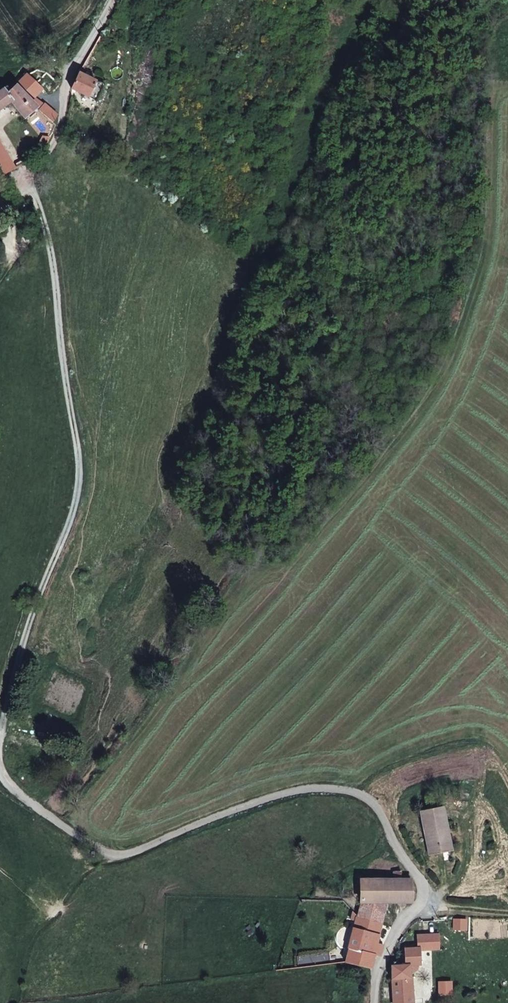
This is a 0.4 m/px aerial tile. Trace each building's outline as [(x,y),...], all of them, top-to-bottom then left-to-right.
[(27,73),(14,86),(30,101),(42,89),(27,73)] [(96,81),(79,73),(71,89),(88,97),(96,81)] [(12,103),(26,119),(38,108),(30,101),(14,86),(6,93),(4,89),(0,91),(0,111),(12,103)] [(45,103),(39,109),(53,122),(57,115),(45,103)] [(2,176),(15,169),(0,143),(0,172),(2,176)] [(452,849),(442,807),(421,812),(429,854),(452,849)] [(359,879),(360,903),(385,903),(411,903),(411,879),(359,879)] [(360,903),(357,911),(356,917),(355,920),(380,925),(385,903),(360,903)] [(349,948),(346,960),(371,966),(372,963),(374,954),(377,954),(380,955),(383,944),(376,944),(369,942),(370,934),(378,937),(380,925),(355,920),(354,929),(349,948)] [(370,934),(369,942),(376,944),(378,937),(370,934)] [(439,934),(419,935),(419,945),(423,945),(423,948),(439,948),(439,934)] [(405,948),(406,964),(409,963),(410,971),(411,971),(412,971),(413,971),(414,970),(415,969),(416,968),(416,966),(417,965),(417,963),(421,963),(420,947),(405,948)] [(394,1002),(412,1002),(414,1002),(410,971),(409,963),(406,964),(392,964),(391,979),(393,978),(394,1002)]
